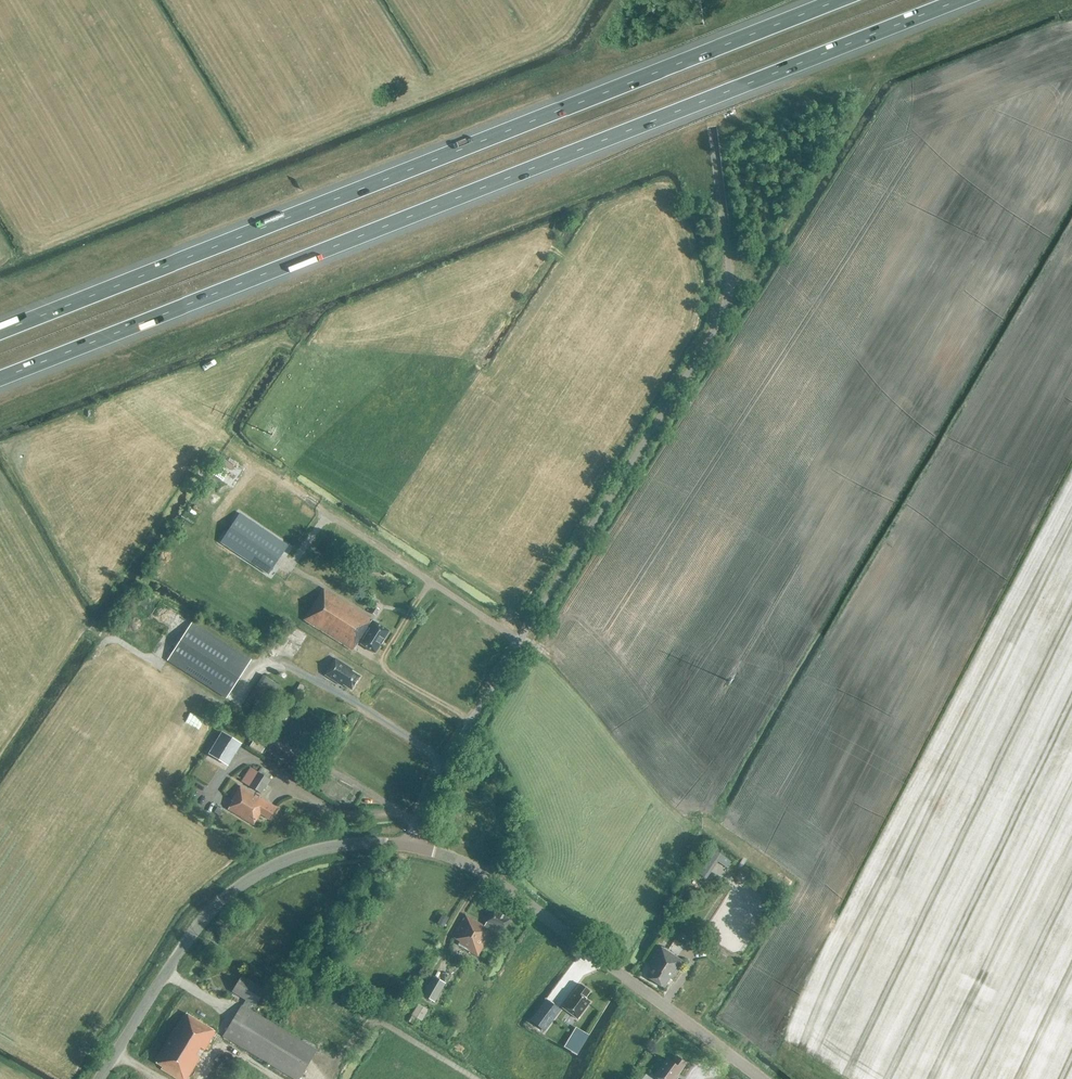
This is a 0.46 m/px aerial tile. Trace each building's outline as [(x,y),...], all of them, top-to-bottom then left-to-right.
[(180,421),(185,416),(163,396),(158,401),(180,421)] [(239,514),(220,543),(268,575),(288,546),(239,514)] [(372,621),(358,643),(375,654),(380,645),(381,646),(384,640),(383,640),(389,632),(372,621)] [(226,699),(251,660),(192,623),(168,661),(226,699)] [(352,670),(335,658),(324,675),(342,686),(343,685),(351,690),(360,677),(351,671),(352,670)] [(279,713),(271,725),(279,730),(287,719),(290,721),(295,715),(283,707),(279,713)] [(241,745),(222,733),(209,754),(228,766),(241,745)] [(260,745),(263,739),(256,736),(253,741),(260,745)] [(265,748),(260,745),(253,741),(250,747),(261,754),(265,748)] [(269,778),(273,772),(261,766),(258,772),(269,778)] [(261,794),(269,779),(258,772),(249,787),(261,794)] [(270,820),(277,809),(258,797),(239,786),(231,801),(233,802),(228,810),(254,826),(261,814),(270,820)] [(219,816),(223,811),(217,807),(214,812),(219,816)] [(726,869),(731,862),(710,848),(703,859),(694,871),(706,879),(717,862),(726,869)] [(500,937),(510,920),(493,910),(484,926),(465,915),(452,937),(460,942),(458,945),(477,956),(492,932),(500,937)] [(443,927),(448,919),(442,915),(437,924),(443,927)] [(671,981),(683,962),(660,947),(648,965),(652,968),(646,977),(663,988),(669,979),(671,981)] [(264,990),(241,976),(232,992),(246,1000),(242,1005),(223,1036),(293,1078),(299,1078),(316,1050),(249,1009),(252,1004),(255,1005),(264,990)] [(435,1001),(444,985),(432,978),(423,994),(435,1001)] [(579,1006),(589,992),(579,985),(569,999),(570,1000),(566,1005),(572,1009),(576,1004),(579,1006)] [(544,1032),(560,1011),(546,1000),(529,1021),(544,1032)] [(428,1010),(418,1004),(408,1022),(419,1028),(423,1022),(422,1021),(428,1010)] [(200,1058),(196,1056),(200,1048),(204,1050),(216,1032),(186,1013),(176,1029),(175,1028),(154,1062),(162,1067),(161,1069),(177,1078),(187,1078),(200,1058)] [(578,1030),(570,1043),(580,1049),(588,1036),(578,1030)] [(676,1056),(672,1063),(667,1059),(654,1076),(657,1078),(678,1078),(676,1076),(686,1063),(676,1056)] [(227,1074),(230,1069),(221,1063),(217,1069),(227,1074)]
